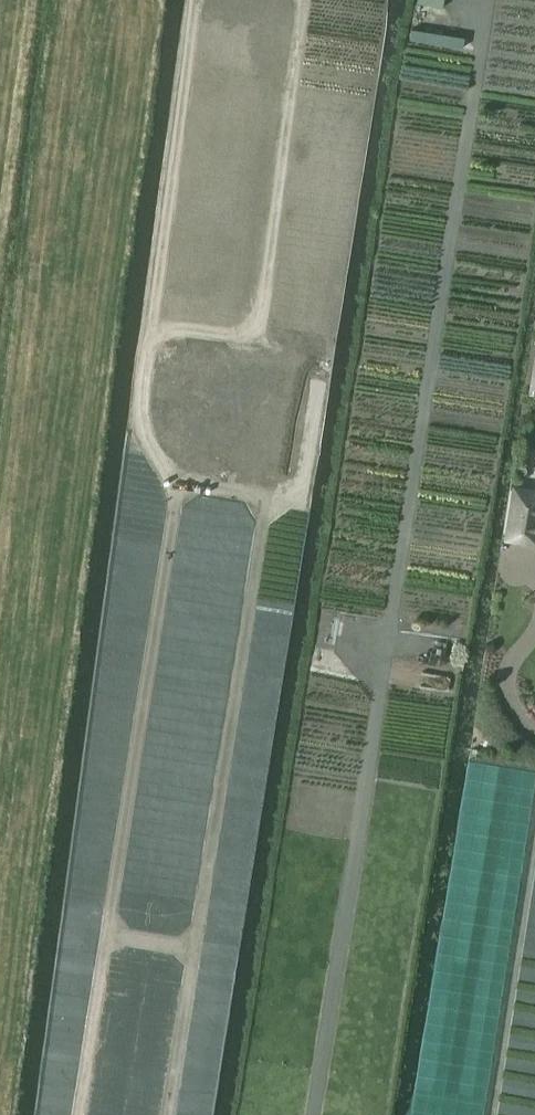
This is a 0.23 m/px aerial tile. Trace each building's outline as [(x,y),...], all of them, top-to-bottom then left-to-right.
[(507,537),(534,541),(534,505),(512,502),(507,537)]
